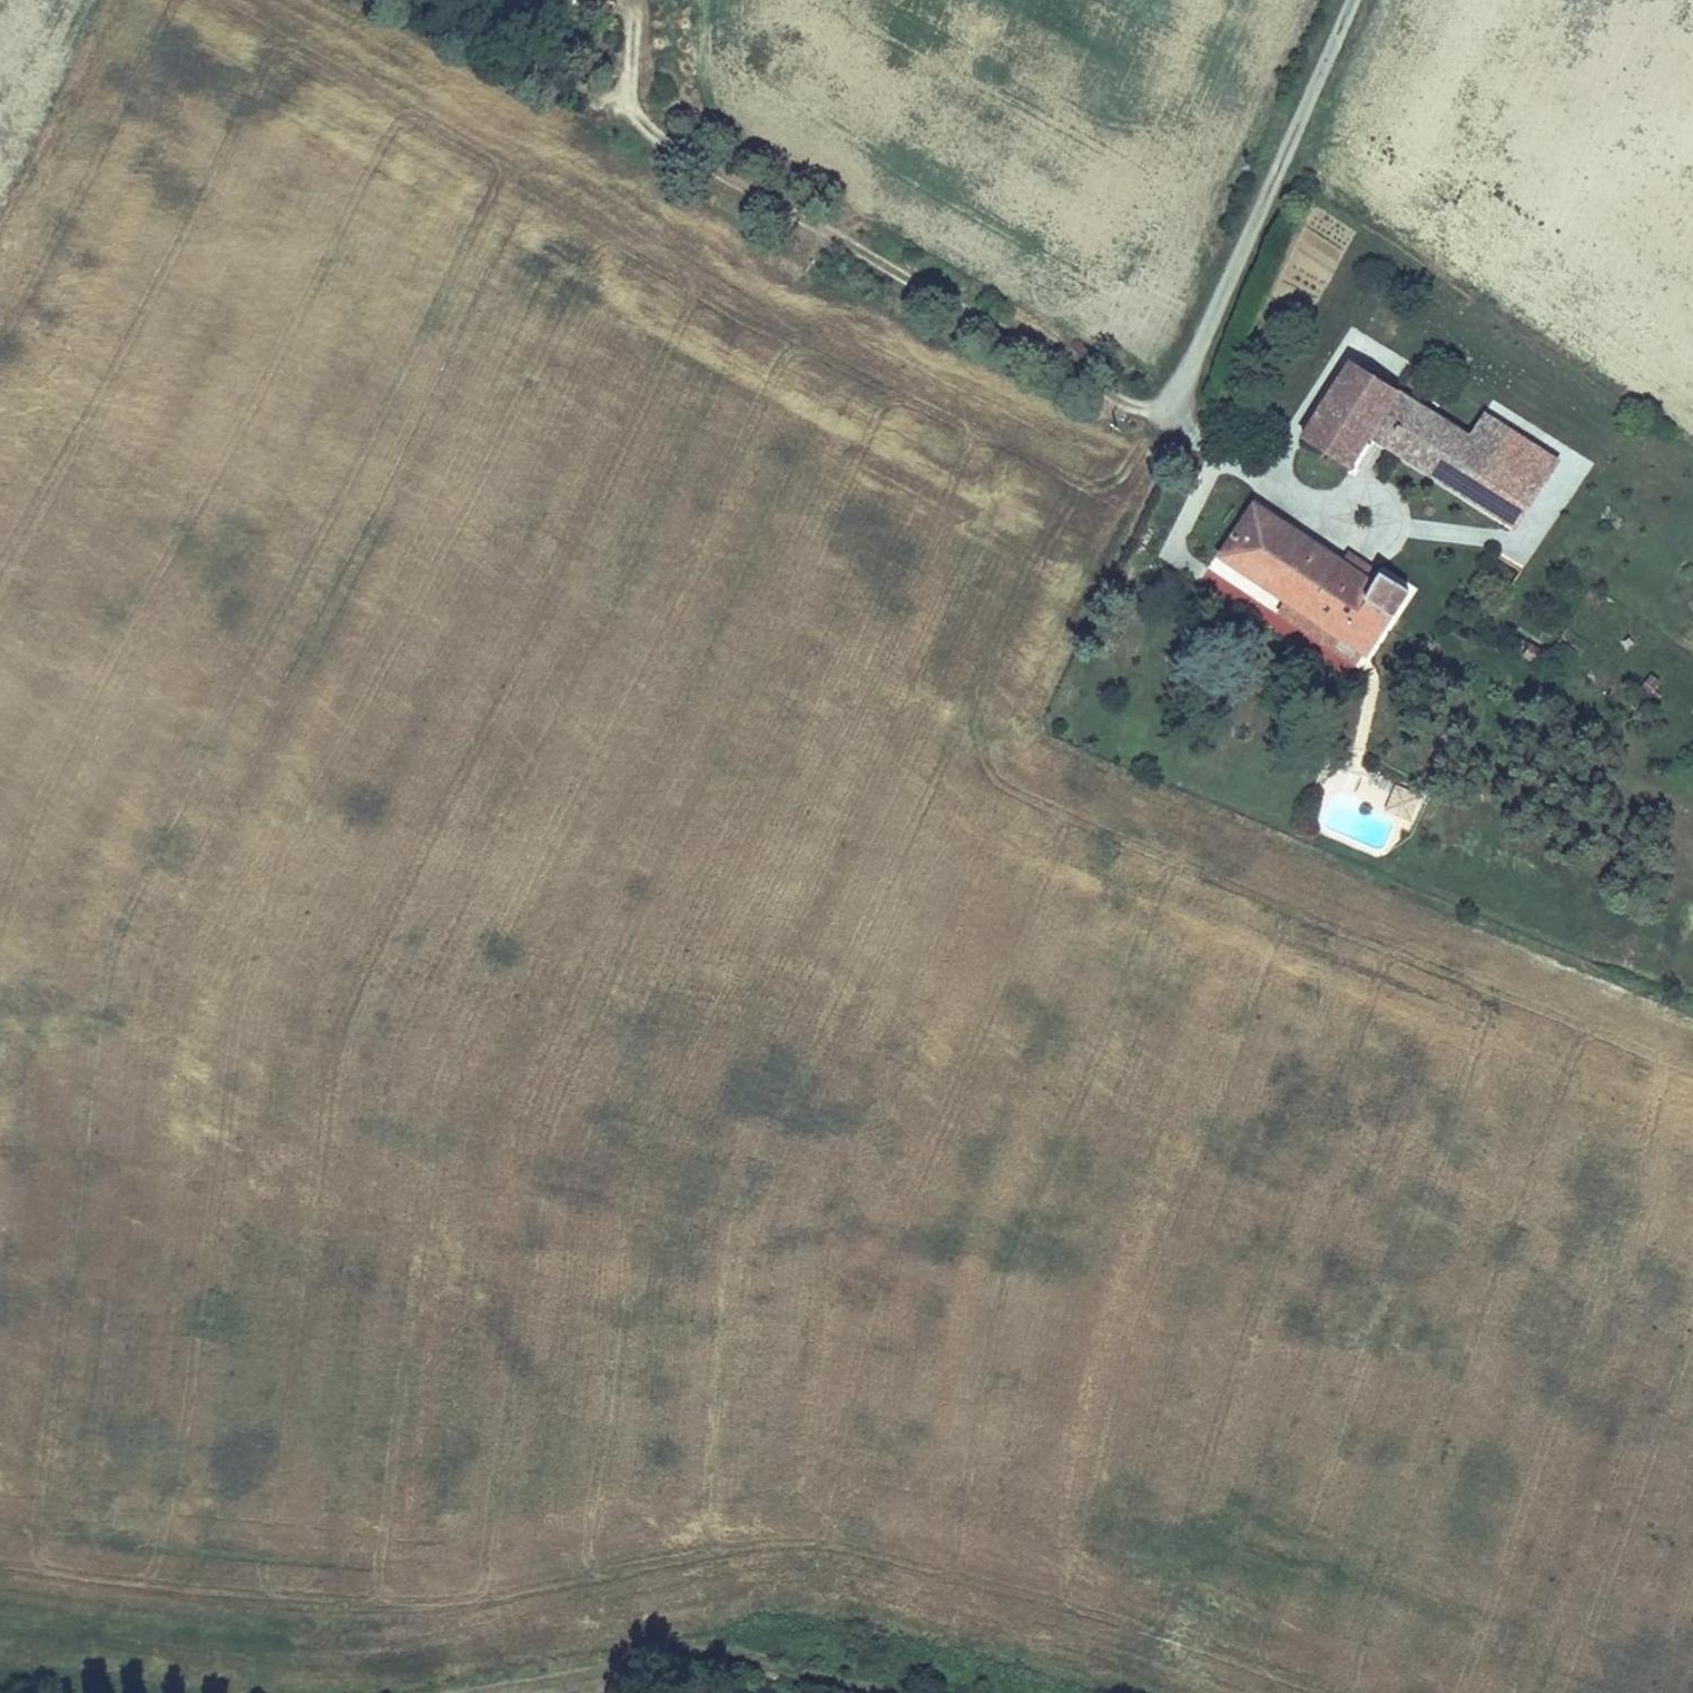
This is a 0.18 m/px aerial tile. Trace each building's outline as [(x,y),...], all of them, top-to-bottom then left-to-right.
[(1412,465),(1483,509),(1526,437),(1487,413),(1473,435),(1351,360),(1303,439),(1352,469),(1370,439),(1412,465)] [(1564,459),(1526,437),(1483,509),(1520,531),(1564,459)] [(1412,465),(1370,439),(1352,469),(1394,494),(1412,465)] [(1218,559),(1369,658),(1414,592),(1386,574),(1380,584),(1255,502),(1218,559)] [(1548,653),(1533,644),(1526,656),(1540,666),(1548,653)] [(1393,782),(1385,811),(1414,820),(1422,790),(1393,782)]
